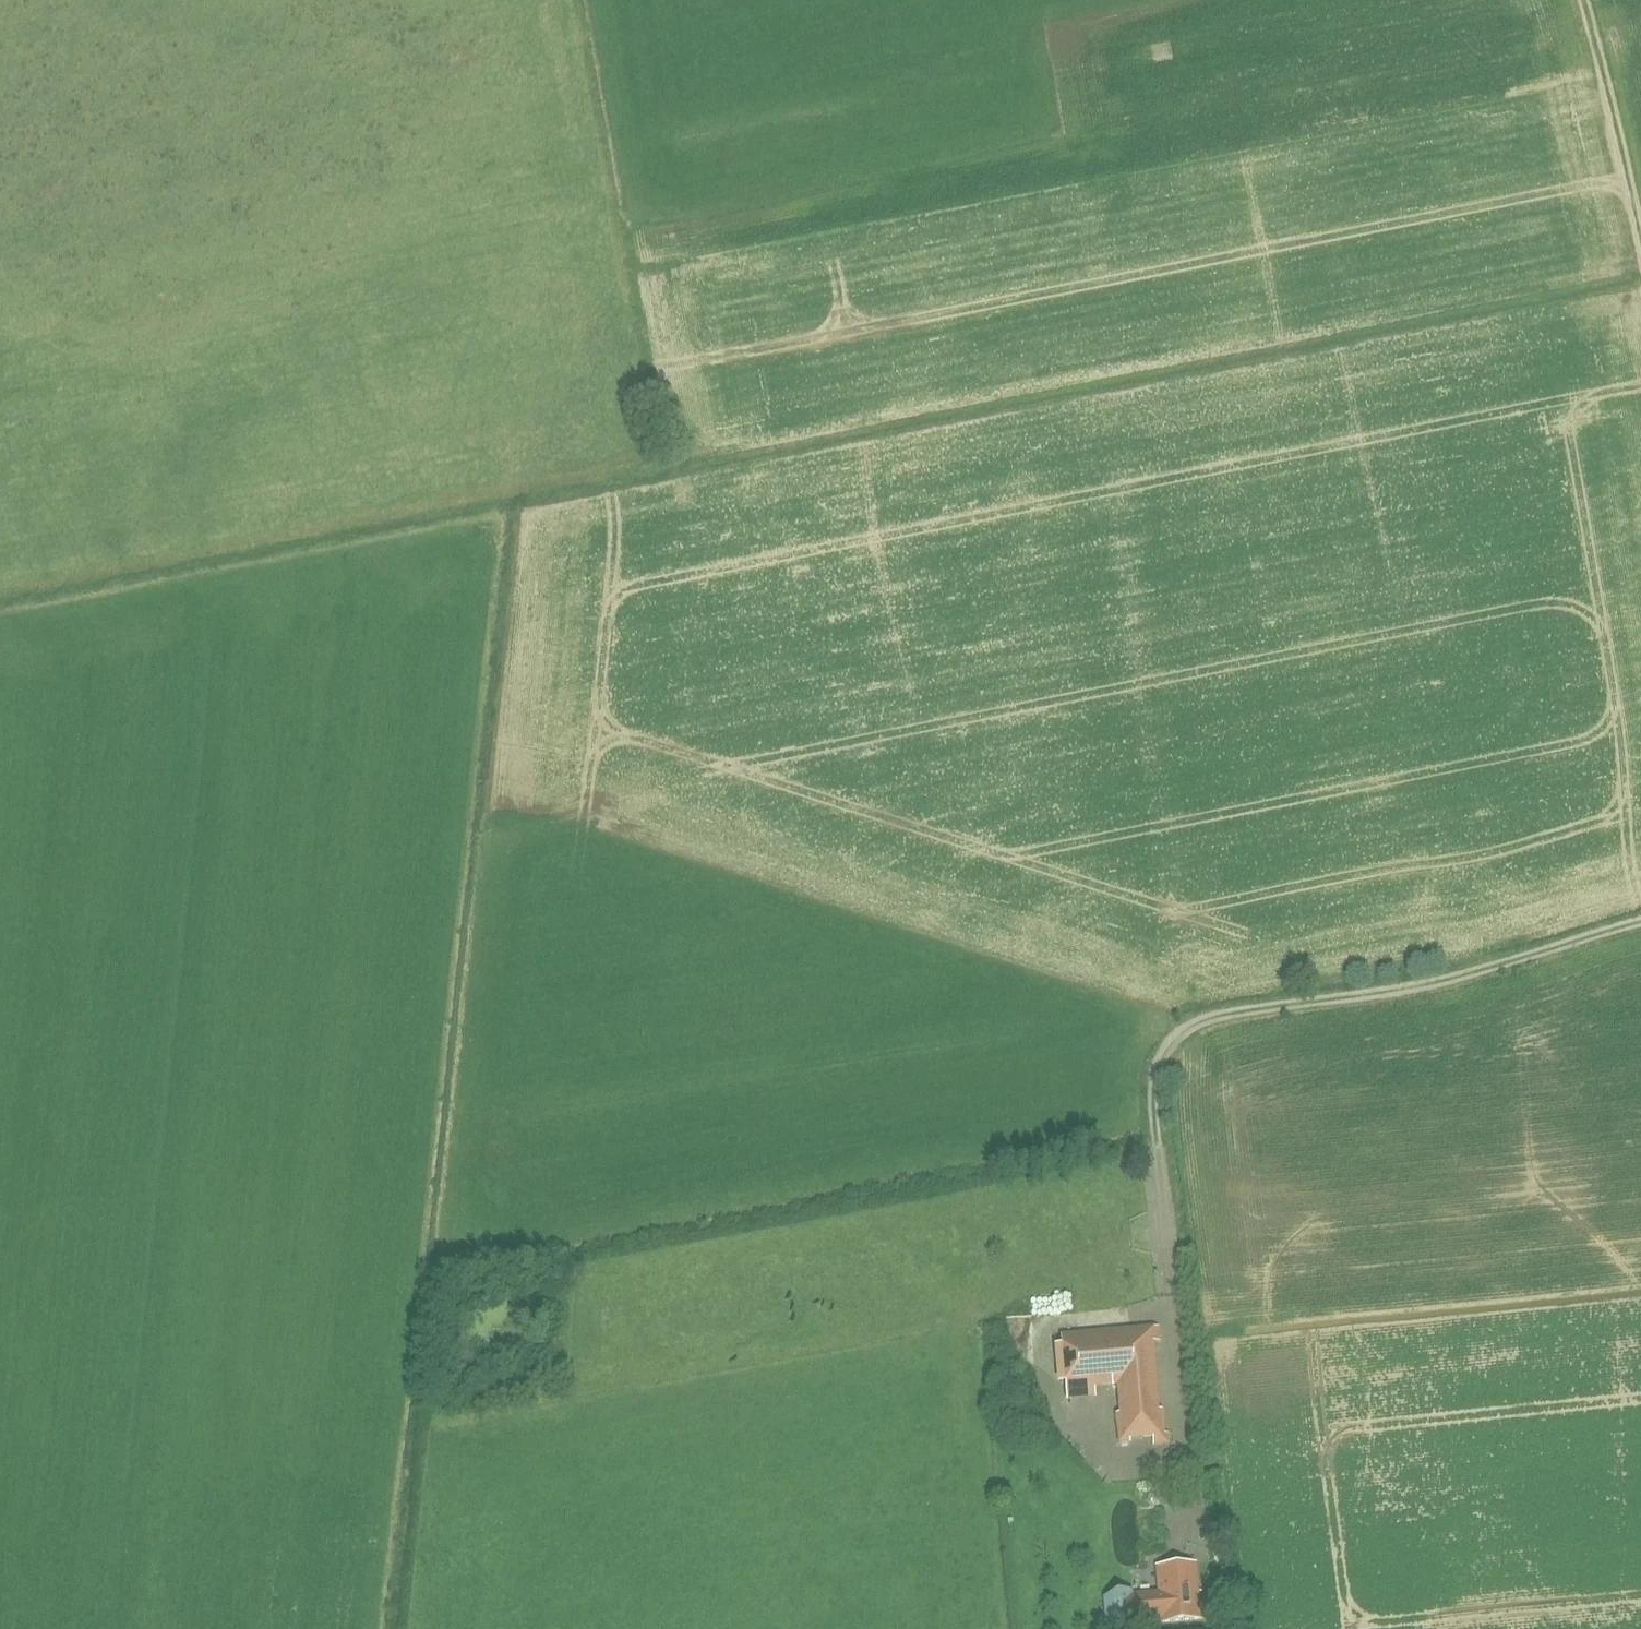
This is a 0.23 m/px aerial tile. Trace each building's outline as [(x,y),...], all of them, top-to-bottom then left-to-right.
[(1075,1277),(1040,1279),(1042,1309),(1077,1307),(1075,1277)] [(1016,1337),(1039,1335),(1037,1301),(1014,1303),(1016,1337)] [(1154,1325),(1060,1334),(1067,1402),(1096,1399),(1095,1390),(1114,1388),(1114,1386),(1117,1386),(1120,1413),(1116,1414),(1118,1444),(1130,1443),(1130,1440),(1153,1438),(1154,1444),(1168,1442),(1167,1432),(1165,1432),(1162,1409),(1158,1410),(1152,1342),(1159,1341),(1158,1327),(1154,1327),(1154,1325)] [(1131,1592),(1131,1587),(1129,1587),(1129,1590),(1116,1591),(1104,1599),(1104,1597),(1102,1597),(1104,1620),(1105,1620),(1105,1619),(1118,1623),(1132,1622),(1132,1625),(1133,1625),(1133,1619),(1159,1617),(1160,1622),(1200,1619),(1199,1593),(1196,1594),(1194,1566),(1156,1569),(1157,1590),(1131,1592)]
